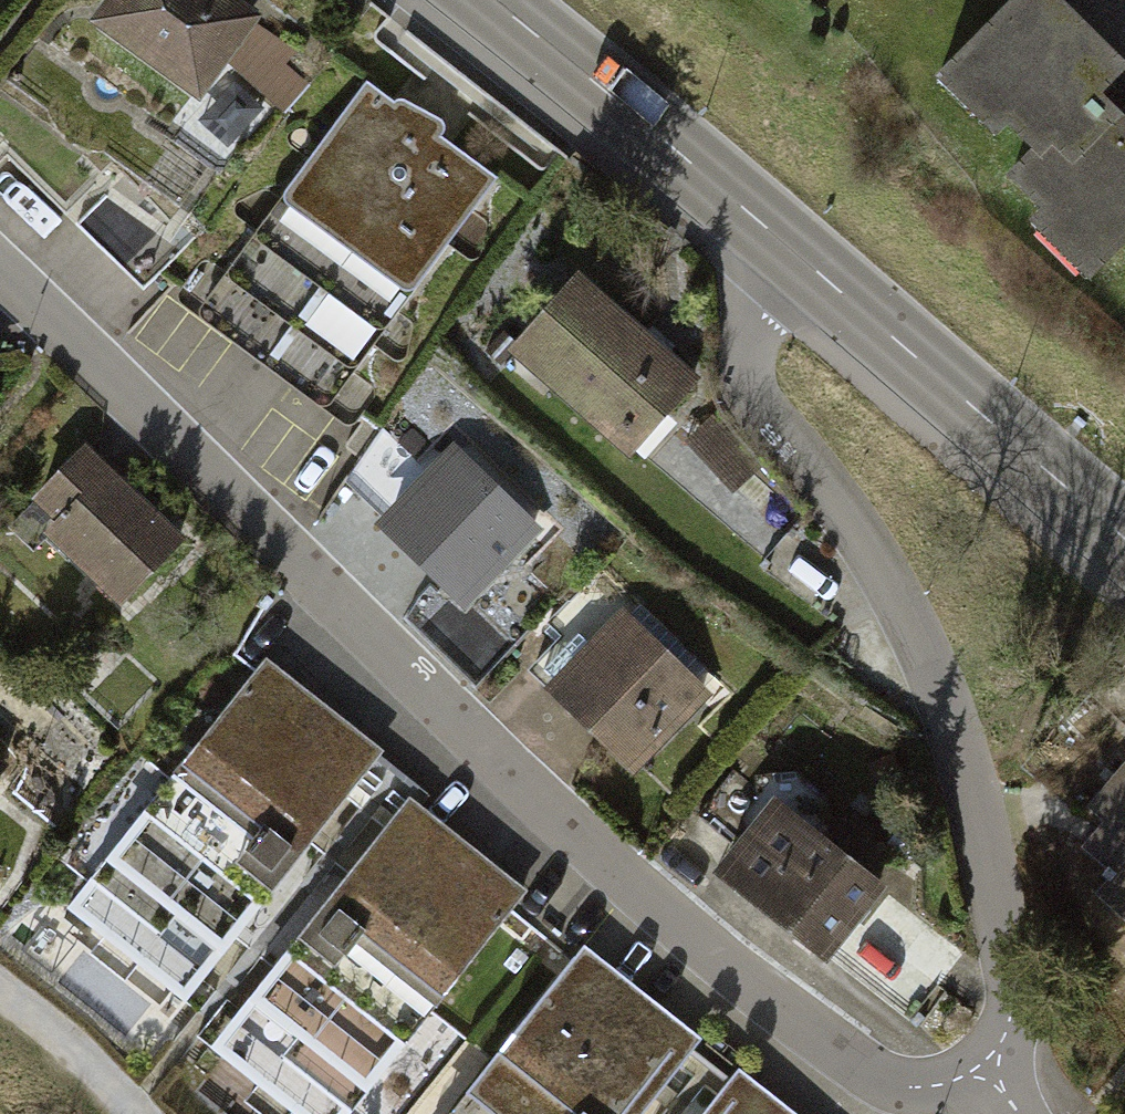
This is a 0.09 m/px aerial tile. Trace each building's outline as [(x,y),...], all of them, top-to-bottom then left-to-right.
[(91,22),(198,101),(227,63),(285,111),(309,84),(284,63),(294,52),(257,22),(262,16),(242,0),(107,0),(91,22)] [(1074,0),(1021,0),(949,71),(1012,134),(1024,122),(1049,148),(1016,181),(1102,268),(1124,246),(1124,106),(1112,93),(1124,81),(1124,51),(1074,0)] [(236,81),(199,119),(226,145),(263,107),(236,81)] [(404,99),(398,100),(394,103),(367,82),(281,197),(201,307),(202,317),(342,423),(350,424),(355,421),(378,389),(356,372),(376,346),(393,359),(396,361),(401,360),(404,359),(406,356),(412,326),(411,323),(410,322),(397,313),(447,244),(467,258),(474,259),(479,254),(486,226),(486,221),(483,218),(471,210),(495,176),(439,137),(445,127),(442,121),(404,99)] [(703,375),(574,265),(505,344),(634,454),(703,375)] [(546,531),(454,437),(377,512),(469,606),(546,531)] [(199,542),(91,451),(30,524),(138,614),(199,542)] [(709,683),(620,598),(540,681),(629,767),(709,683)] [(373,759),(266,674),(41,957),(148,1042),(373,759)] [(1114,749),(1066,800),(1093,825),(1075,845),(1113,880),(1093,901),(1124,931),(1124,759),(1114,749)] [(887,870),(771,778),(711,853),(909,1011),(956,954),(873,888),(887,870)] [(415,801),(191,1083),(230,1113),(351,1113),(528,890),(415,801)] [(588,953),(460,1113),(635,1113),(695,1038),(588,953)] [(743,1078),(714,1113),(792,1113),(743,1078)]
